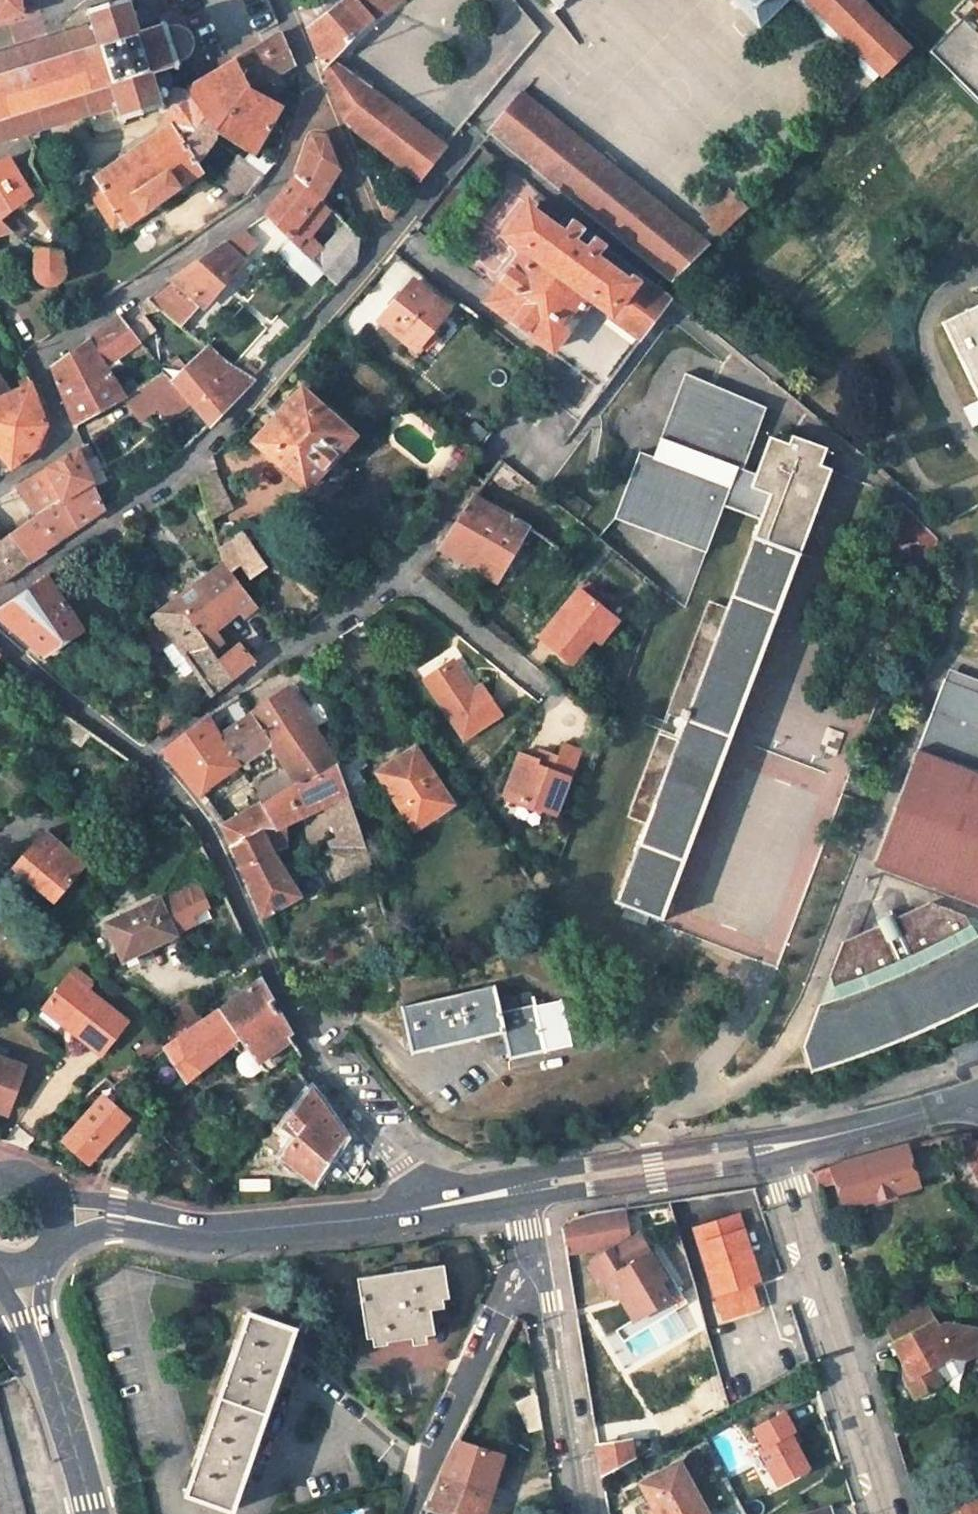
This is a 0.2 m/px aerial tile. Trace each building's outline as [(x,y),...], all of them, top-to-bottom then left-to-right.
[(168,91),(172,86),(173,81),(172,75),(167,70),(180,65),(179,62),(188,58),(193,50),(194,41),(191,32),(184,26),(176,24),(168,25),(167,22),(153,27),(153,21),(151,15),(146,11),(140,10),(135,12),(131,0),(117,0),(86,10),(91,24),(58,34),(57,30),(49,30),(41,33),(43,39),(0,52),(0,144),(91,115),(117,107),(121,120),(124,119),(159,108),(173,105),(168,91)] [(22,13),(20,0),(0,0),(0,20),(22,13)] [(299,10),(305,28),(343,0),(313,0),(299,10)] [(373,18),(357,0),(343,0),(305,28),(322,68),(330,60),(373,18)] [(398,0),(357,0),(373,18),(398,0)] [(759,27),(786,0),(732,0),(759,27)] [(880,73),(808,0),(793,0),(873,81),(880,73)] [(880,73),(906,48),(859,0),(808,0),(880,73)] [(962,19),(977,2),(977,0),(966,0),(954,12),(962,19)] [(929,53),(975,100),(977,97),(977,2),(962,19),(929,53)] [(221,134),(254,155),(283,105),(258,91),(259,86),(296,63),(283,32),(203,79),(230,121),(221,134)] [(443,148),(371,90),(330,60),(322,68),(344,120),(418,180),(443,148)] [(171,93),(168,91),(173,105),(159,108),(171,123),(199,164),(221,134),(230,121),(203,79),(192,87),(189,92),(177,90),(171,93)] [(490,132),(585,210),(608,181),(638,205),(646,195),(521,94),(490,132)] [(91,115),(97,133),(126,124),(124,119),(121,120),(117,107),(91,115)] [(84,183),(113,229),(124,222),(126,226),(204,172),(199,164),(171,123),(84,183)] [(338,171),(323,135),(309,136),(295,175),(319,199),(321,201),(338,171)] [(222,182),(244,200),(265,177),(241,158),(222,182)] [(32,195),(9,159),(0,164),(0,217),(8,211),(32,195)] [(298,225),(319,199),(295,175),(265,214),(288,237),(308,257),(336,285),(346,273),(321,248),(298,225)] [(671,280),(707,244),(699,237),(646,195),(638,205),(608,181),(585,210),(671,280)] [(718,233),(744,207),(727,192),(702,217),(711,225),(718,233)] [(48,197),(33,206),(44,222),(58,213),(48,197)] [(389,198),(380,208),(384,217),(388,221),(399,205),(389,198)] [(670,297),(566,216),(556,230),(528,207),(507,236),(526,251),(496,290),(487,302),(550,351),(600,389),(656,315),(663,320),(677,302),(670,297)] [(11,232),(20,238),(28,230),(8,211),(0,217),(0,222),(11,232)] [(11,232),(0,222),(0,236),(11,232)] [(344,222),(321,248),(346,273),(357,262),(359,237),(344,222)] [(707,244),(718,233),(711,225),(699,237),(707,244)] [(261,237),(248,226),(203,257),(169,282),(147,299),(162,310),(182,327),(261,237)] [(288,237),(279,247),(298,267),(308,257),(288,237)] [(33,275),(37,281),(42,286),(50,287),(58,286),(64,280),(67,274),(67,267),(63,251),(35,249),(33,275)] [(412,281),(381,320),(416,349),(448,310),(412,281)] [(142,314),(162,310),(147,299),(143,303),(140,305),(139,308),(139,311),(142,314)] [(942,323),(977,399),(977,306),(942,323)] [(145,347),(156,335),(156,331),(142,314),(127,326),(140,342),(145,347)] [(75,426),(125,398),(119,387),(106,366),(140,342),(127,326),(120,316),(52,365),(75,426)] [(184,369),(173,381),(176,384),(209,426),(252,379),(229,365),(207,346),(184,369)] [(172,359),(162,368),(164,371),(173,381),(184,369),(172,359)] [(146,403),(176,384),(173,381),(164,371),(138,389),(136,390),(146,403)] [(20,382),(21,386),(13,392),(0,375),(0,454),(12,469),(36,450),(46,424),(33,388),(28,378),(20,382)] [(132,379),(119,387),(125,398),(136,390),(138,389),(132,379)] [(663,920),(832,468),(820,464),(826,448),(792,435),(789,444),(770,437),(756,473),(738,466),(759,406),(686,381),(663,449),(688,457),(681,481),(655,472),(634,466),(615,521),(707,551),(724,506),(734,481),(751,487),(770,494),(762,518),(729,607),(710,602),(629,816),(648,822),(618,902),(663,920)] [(301,391),(256,442),(307,487),(352,436),(301,391)] [(489,433),(477,424),(465,440),(477,450),(489,433)] [(78,449),(16,486),(35,515),(92,481),(78,449)] [(688,457),(663,449),(655,472),(681,481),(688,457)] [(44,551),(105,509),(92,481),(35,515),(10,532),(32,562),(43,554),(44,551)] [(770,494),(751,487),(734,481),(724,506),(762,518),(770,494)] [(438,548),(497,583),(529,526),(472,495),(438,548)] [(32,562),(10,532),(0,539),(3,542),(0,545),(0,583),(32,562)] [(230,573),(240,565),(256,588),(270,577),(264,569),(266,568),(245,535),(217,548),(221,561),(222,563),(230,573)] [(401,546),(391,539),(382,551),(390,559),(401,546)] [(434,553),(438,548),(426,542),(421,547),(434,553)] [(196,626),(205,639),(206,638),(215,630),(240,611),(246,619),(257,609),(230,573),(222,563),(152,619),(160,629),(167,624),(177,637),(178,636),(179,638),(196,626)] [(81,631),(45,578),(0,608),(0,619),(43,657),(81,631)] [(580,592),(542,640),(572,665),(594,638),(611,618),(580,592)] [(594,638),(600,643),(618,623),(611,618),(594,638)] [(210,695),(252,660),(232,641),(218,655),(215,650),(206,638),(205,639),(196,626),(179,638),(178,636),(177,637),(178,638),(173,642),(210,695)] [(215,650),(224,643),(215,630),(206,638),(215,650)] [(86,640),(81,631),(43,657),(50,663),(86,640)] [(453,664),(426,682),(463,740),(499,717),(479,686),(471,692),(453,664)] [(977,783),(977,679),(955,670),(919,759),(977,783)] [(308,782),(336,764),(287,688),(251,713),(270,743),(285,769),(295,784),(296,783),(308,782)] [(219,735),(208,716),(164,752),(195,793),(239,762),(240,763),(270,743),(251,713),(219,735)] [(521,755),(506,794),(555,813),(578,752),(563,746),(558,758),(552,774),(538,768),(540,763),(521,755)] [(414,750),(378,773),(415,829),(451,805),(414,750)] [(544,752),(540,763),(538,768),(552,774),(558,758),(544,752)] [(352,810),(372,798),(356,771),(361,768),(352,754),(336,764),(347,795),(352,810)] [(879,860),(977,901),(977,783),(919,759),(879,860)] [(319,812),(347,795),(336,764),(308,782),(296,783),(295,784),(261,804),(276,832),(319,812)] [(285,769),(253,788),(261,802),(261,804),(295,784),(285,769)] [(319,812),(334,844),(360,831),(352,810),(347,795),(319,812)] [(261,802),(249,809),(260,830),(264,828),(276,832),(261,804),(261,802)] [(249,809),(222,825),(231,847),(260,830),(249,809)] [(263,919),(303,897),(275,851),(264,828),(260,830),(231,847),(263,919)] [(360,831),(334,844),(337,851),(328,855),(340,879),(371,864),(360,831)] [(86,867),(45,832),(14,869),(55,903),(86,867)] [(207,909),(197,886),(159,904),(158,901),(107,925),(124,961),(175,938),(174,935),(194,926),(190,917),(207,909)] [(977,937),(967,915),(933,901),(895,917),(900,930),(886,936),(881,923),(844,939),(830,973),(838,996),(818,1003),(803,1041),(809,1062),(909,1029),(977,995),(977,936),(977,937)] [(895,917),(881,923),(886,936),(900,930),(895,917)] [(102,1055),(128,1022),(89,991),(96,981),(78,966),(44,1010),(64,1026),(70,1018),(81,1027),(75,1034),(102,1055)] [(166,1049),(187,1082),(234,1044),(242,1052),(248,1047),(256,1058),(290,1034),(259,981),(206,1020),(190,1032),(166,1049)] [(571,1045),(561,997),(534,1002),(533,999),(516,1004),(518,1010),(500,1014),(494,988),(401,1009),(411,1052),(503,1031),(509,1058),(571,1045)] [(909,1029),(809,1062),(812,1075),(898,1044),(942,1025),(977,1006),(977,995),(909,1029)] [(176,1016),(190,1032),(206,1020),(192,1004),(176,1016)] [(81,1027),(70,1018),(64,1026),(75,1034),(81,1027)] [(260,1065),(293,1041),(290,1034),(256,1058),(260,1065)] [(0,1060),(0,1112),(8,1114),(24,1069),(0,1060)] [(316,1184),(347,1136),(311,1087),(283,1129),(295,1137),(281,1157),(316,1184)] [(63,1141),(88,1163),(127,1119),(103,1097),(63,1141)] [(274,1123),(261,1141),(281,1157),(295,1137),(283,1129),(274,1123)] [(968,1160),(977,1179),(977,1141),(968,1160)] [(876,1204),(896,1198),(894,1193),(919,1186),(907,1147),(814,1173),(818,1187),(835,1181),(843,1202),(873,1194),(875,1200),(876,1204)] [(845,1208),(875,1200),(873,1194),(843,1202),(845,1208)] [(622,1231),(607,1209),(594,1211),(570,1216),(565,1220),(562,1225),(566,1251),(604,1244),(607,1242),(611,1249),(615,1246),(611,1239),(622,1231)] [(757,1280),(736,1216),(693,1230),(722,1319),(744,1312),(735,1286),(749,1282),(757,1280)] [(665,1278),(636,1233),(615,1246),(611,1249),(592,1261),(593,1264),(590,1266),(599,1281),(602,1279),(615,1300),(620,1297),(635,1319),(669,1298),(659,1282),(665,1278)] [(443,1264),(358,1277),(367,1338),(386,1334),(387,1340),(434,1332),(429,1300),(449,1297),(443,1264)] [(757,1308),(749,1282),(735,1286),(744,1312),(757,1308)] [(969,1290),(977,1302),(977,1282),(977,1284),(969,1290)] [(669,1298),(635,1319),(617,1330),(624,1342),(689,1302),(681,1290),(669,1298)] [(950,1354),(951,1358),(963,1360),(977,1352),(977,1344),(970,1327),(946,1321),(937,1326),(933,1318),(924,1323),(915,1307),(882,1324),(892,1341),(889,1342),(908,1376),(901,1380),(912,1399),(941,1384),(930,1366),(950,1354)] [(295,1329),(250,1313),(187,1493),(233,1509),(295,1329)] [(961,1373),(963,1360),(951,1358),(950,1354),(930,1366),(941,1384),(961,1373)] [(535,1392),(515,1403),(529,1433),(542,1429),(535,1392)] [(793,1429),(783,1411),(752,1428),(762,1445),(757,1448),(777,1484),(808,1467),(789,1432),(793,1429)] [(0,1414),(0,1513),(26,1513),(0,1414)] [(628,1440),(597,1444),(602,1474),(631,1458),(628,1440)] [(501,1457),(458,1442),(428,1508),(445,1513),(481,1513),(501,1457)] [(641,1484),(650,1501),(657,1513),(706,1513),(678,1463),(641,1484)] [(956,1509),(958,1513),(977,1513),(977,1500),(956,1509)] [(639,1507),(643,1513),(657,1513),(650,1501),(639,1507)]
